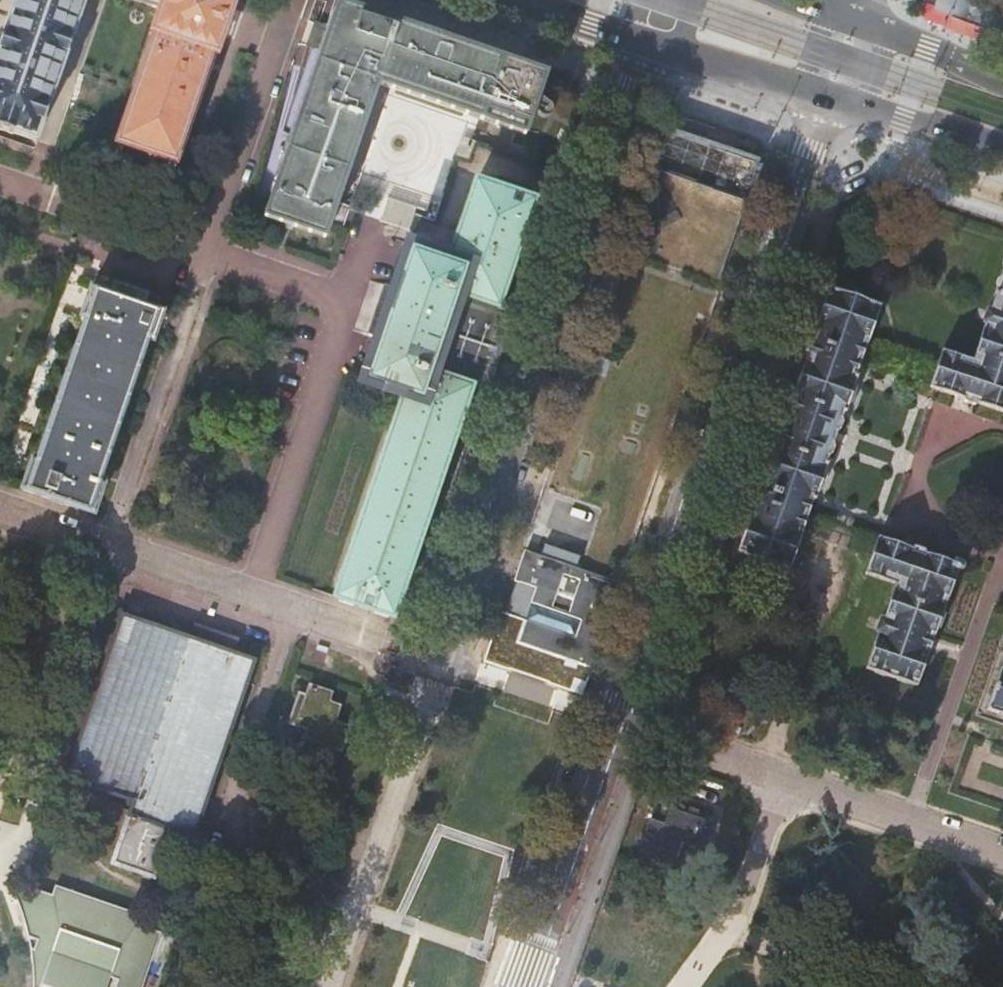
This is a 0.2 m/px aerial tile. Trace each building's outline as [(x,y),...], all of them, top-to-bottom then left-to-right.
[(8,22),(0,44),(0,132),(13,136),(14,135),(35,142),(42,124),(44,124),(49,107),(47,106),(84,0),(15,0),(8,22)] [(175,166),(213,55),(215,55),(226,24),(234,0),(133,0),(153,7),(153,8),(160,11),(152,34),(155,34),(117,146),(119,146),(115,159),(127,164),(124,171),(153,181),(155,174),(168,178),(172,165),(175,166)] [(1002,27),(1002,12),(967,0),(925,0),(923,4),(955,15),(950,27),(963,32),(997,44),(1002,27)] [(546,73),(338,1),(328,29),(265,216),(290,225),(326,238),(378,84),(526,135),(546,73)] [(628,252),(717,283),(759,164),(669,133),(628,252)] [(534,201),(477,182),(451,258),(408,243),(384,315),(359,386),(402,401),(335,596),(393,616),(470,390),(485,395),(514,310),(499,304),(534,201)] [(417,207),(387,197),(379,221),(410,231),(417,207)] [(930,386),(964,398),(964,400),(965,401),(974,405),(977,403),(1002,412),(1002,271),(995,295),(990,311),(987,311),(984,322),(985,324),(973,360),(943,349),(936,368),(933,379),(930,386)] [(21,493),(92,518),(103,490),(98,488),(148,344),(152,346),(162,317),(146,311),(148,305),(150,298),(113,285),(110,292),(109,298),(91,292),(81,320),(86,323),(36,467),(31,465),(24,484),(21,493)] [(829,288),(737,551),(789,569),(802,530),(806,517),(848,394),(862,355),(867,344),(880,306),(874,304),(874,303),(834,289),(834,290),(829,288)] [(921,375),(933,379),(936,368),(925,364),(926,361),(878,344),(877,348),(867,344),(862,355),(873,358),(872,361),(920,378),(921,375)] [(524,551),(573,569),(578,556),(568,553),(599,461),(639,475),(645,458),(648,459),(663,414),(661,413),(666,396),(604,376),(578,452),(558,446),(524,551)] [(860,550),(872,555),(877,541),(865,537),(866,535),(843,526),(818,518),(817,521),(806,517),(802,530),(812,534),(811,537),(836,545),(859,553),(860,550)] [(912,548),(878,536),(877,541),(872,555),(866,573),(896,583),(883,620),(881,620),(877,629),(877,632),(879,633),(867,667),(917,685),(935,628),(940,628),(945,614),(943,609),(946,601),(947,601),(960,565),(925,552),(925,549),(914,546),(912,548)] [(581,695),(589,668),(586,666),(614,584),(573,569),(524,551),(503,612),(498,611),(481,660),(581,695)] [(112,861),(153,875),(170,827),(194,835),(255,660),(233,652),(238,637),(194,621),(190,632),(120,609),(65,768),(69,769),(67,776),(133,799),(112,861)] [(1002,668),(1002,667),(987,709),(1002,714),(1002,667),(1002,668)] [(307,738),(341,750),(349,728),(334,722),(340,707),(328,702),(331,693),(312,686),(300,718),(313,723),(307,738)] [(680,840),(686,824),(695,827),(699,817),(712,821),(717,808),(676,793),(670,809),(656,804),(647,828),(680,840)] [(161,930),(136,922),(139,912),(65,886),(54,882),(51,892),(34,886),(14,892),(21,913),(26,934),(35,937),(32,946),(29,945),(32,966),(33,986),(34,986),(40,986),(41,983),(52,986),(105,986),(109,975),(117,978),(114,986),(141,986),(161,930)]
